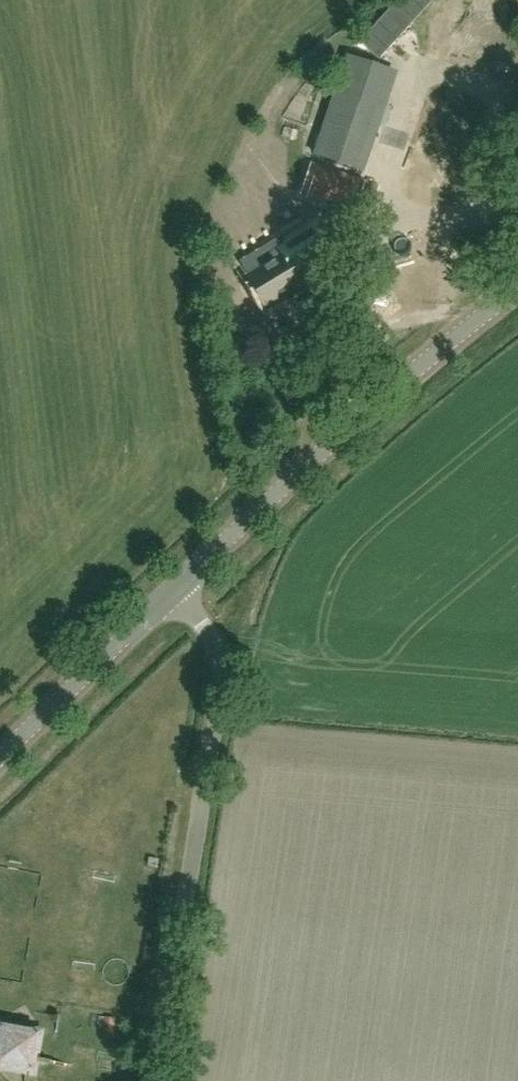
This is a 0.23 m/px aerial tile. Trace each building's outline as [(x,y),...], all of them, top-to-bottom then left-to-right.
[(361,172),(386,102),(384,101),(384,103),(339,88),(348,62),(347,62),(314,155),(361,172)] [(311,165),(302,193),(309,195),(308,198),(321,202),(320,205),(348,214),(353,200),(371,206),(377,187),(311,165)] [(304,238),(287,248),(289,251),(245,277),(265,309),(308,283),(300,269),(317,259),(304,238)] [(39,1035),(2,1029),(0,1043),(0,1066),(33,1071),(39,1035)]
